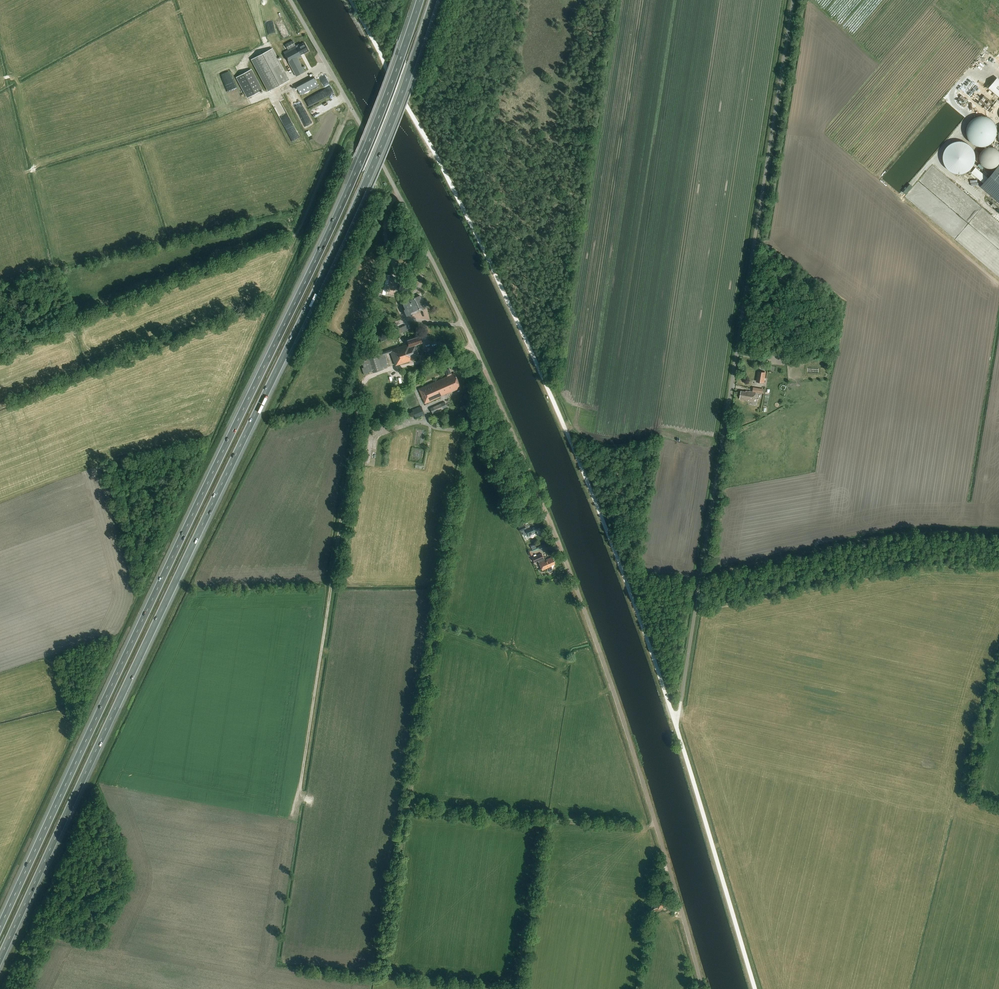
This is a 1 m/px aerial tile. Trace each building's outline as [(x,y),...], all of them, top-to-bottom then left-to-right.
[(285,38),(292,35),(287,26),(281,30),(285,38)] [(309,51),(304,43),(304,42),(296,46),(293,41),(285,44),(288,50),(283,52),(284,53),(283,54),(296,77),(305,73),(297,59),(301,57),(301,55),(303,54),(304,56),(307,54),(306,52),(309,51)] [(273,48),(257,57),(251,60),(268,92),(274,88),(289,80),(273,48)] [(236,78),(247,99),(262,90),(251,70),(236,78)] [(222,73),(229,92),(236,89),(230,71),(222,73)] [(296,86),(301,95),(318,86),(314,77),(296,86)] [(997,79),(990,87),(998,95),(998,80),(997,79)] [(330,95),(334,92),(331,86),(326,89),(330,95)] [(312,110),(315,117),(333,110),(330,103),(312,110)] [(327,116),(317,141),(326,145),(336,119),(327,116)] [(996,137),(997,134),(997,130),(996,127),(995,124),(993,121),(990,119),(987,117),(984,116),(980,116),(977,117),(974,118),(971,120),(969,123),(967,126),(966,129),(966,133),(967,136),(968,139),(970,142),(973,144),(976,146),(979,147),(983,147),(986,146),(989,145),(992,143),(994,140),(996,137)] [(943,158),(944,162),(945,166),(948,169),(951,171),(954,173),(958,174),(962,173),(966,172),(970,170),(972,167),(974,163),(975,159),(975,155),(974,151),(972,148),(969,145),(966,143),(962,142),(958,142),(954,142),(950,144),(947,147),(945,150),(943,154),(943,158)] [(998,150),(994,147),(991,147),(987,147),(983,149),(981,151),(979,155),(979,159),(980,162),(982,166),(986,168),(989,169),(993,168),(997,166),(998,164),(998,151),(998,150)] [(982,173),(975,167),(971,173),(978,178),(982,173)] [(983,187),(995,197),(998,196),(998,169),(983,187)] [(377,293),(385,295),(390,275),(382,273),(377,293)] [(407,316),(407,317),(411,315),(411,313),(422,307),(421,304),(423,302),(420,296),(408,302),(408,301),(405,300),(403,301),(402,303),(405,310),(404,310),(405,312),(404,313),(404,314),(405,315),(406,316),(407,316)] [(391,326),(395,336),(408,330),(406,325),(399,329),(396,323),(391,326)] [(409,344),(382,353),(382,352),(377,354),(377,352),(374,354),(373,352),(370,354),(370,355),(367,356),(368,357),(362,359),(365,365),(363,365),(364,368),(366,367),(368,373),(373,371),(374,373),(384,369),(383,368),(388,366),(386,360),(388,360),(387,357),(386,358),(385,355),(392,352),(395,362),(395,361),(396,365),(416,359),(416,357),(420,355),(416,344),(422,342),(420,337),(408,341),(409,344)] [(425,352),(427,358),(440,354),(438,347),(425,352)] [(419,389),(425,404),(461,388),(455,373),(452,374),(449,368),(445,370),(448,376),(419,389)] [(758,371),(756,382),(764,383),(766,372),(758,371)] [(755,401),(757,392),(763,393),(764,389),(754,388),(753,392),(749,391),(749,392),(742,391),(741,399),(755,401)] [(391,409),(387,400),(382,403),(388,416),(393,414),(391,409)] [(431,408),(433,414),(448,407),(445,402),(431,408)] [(412,410),(416,419),(425,415),(422,406),(412,410)] [(519,529),(520,532),(526,529),(529,536),(537,532),(538,535),(542,534),(541,531),(542,530),(539,524),(527,529),(525,526),(519,529)] [(532,558),(534,563),(538,562),(542,571),(547,568),(549,571),(553,570),(551,565),(555,564),(553,558),(545,561),(543,554),(532,558)] [(662,907),(668,905),(666,900),(656,903),(658,909),(662,908),(662,907)]
